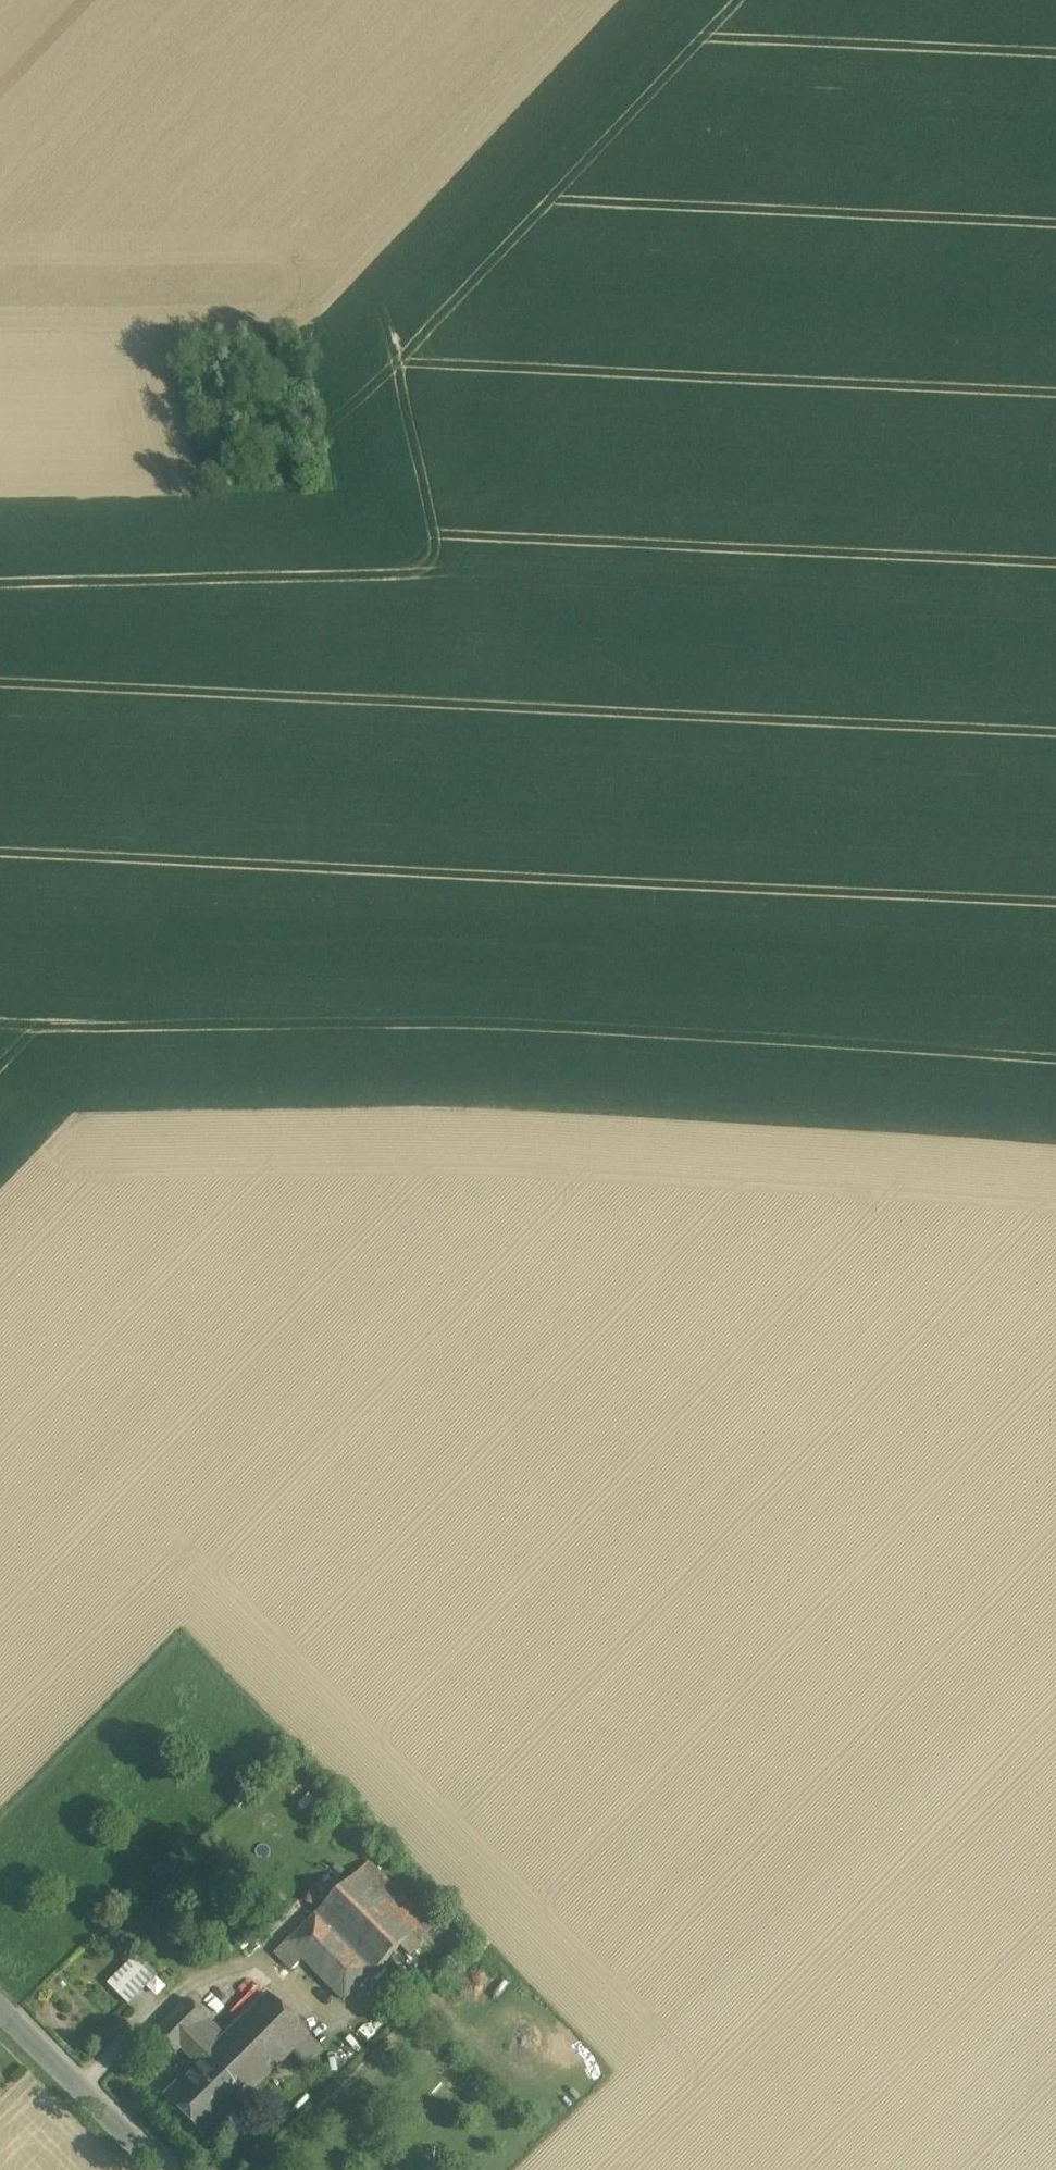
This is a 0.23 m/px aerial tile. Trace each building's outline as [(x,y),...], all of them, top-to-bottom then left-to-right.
[(436,1927),(369,1860),(355,1873),(413,1931),(400,1943),(410,1953),(436,1927)] [(413,1931),(355,1873),(316,1913),(373,1970),(400,1943),(413,1931)] [(373,1970),(316,1913),(280,1949),(290,1959),(295,1953),(343,2001),(373,1970)] [(157,1973),(137,1953),(108,1982),(127,2002),(157,1973)] [(323,2048),(267,1991),(238,2020),(278,2060),(281,2063),(291,2053),(305,2066),(323,2048)] [(180,2003),(149,2034),(170,2055),(191,2035),(201,2024),(180,2003)] [(201,2024),(191,2035),(207,2051),(224,2033),(209,2017),(201,2024)] [(278,2060),(238,2020),(224,2033),(207,2051),(247,2091),(278,2060)] [(207,2051),(191,2035),(179,2047),(195,2063),(207,2051)] [(195,2063),(174,2083),(161,2096),(204,2138),(217,2125),(214,2123),(247,2091),(207,2051),(195,2063)]
